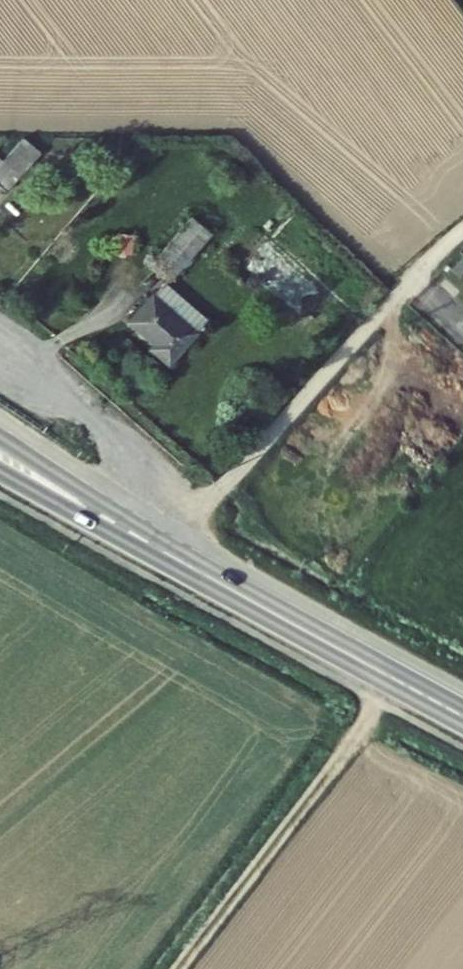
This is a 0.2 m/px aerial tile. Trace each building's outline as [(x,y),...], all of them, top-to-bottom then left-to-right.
[(6,210),(40,172),(5,139),(0,139),(0,205),(6,210)] [(205,232),(185,214),(145,262),(165,279),(205,232)] [(157,279),(124,319),(151,343),(147,348),(164,362),(190,329),(188,328),(199,314),(157,279)] [(424,283),(414,294),(425,304),(435,293),(424,283)]
